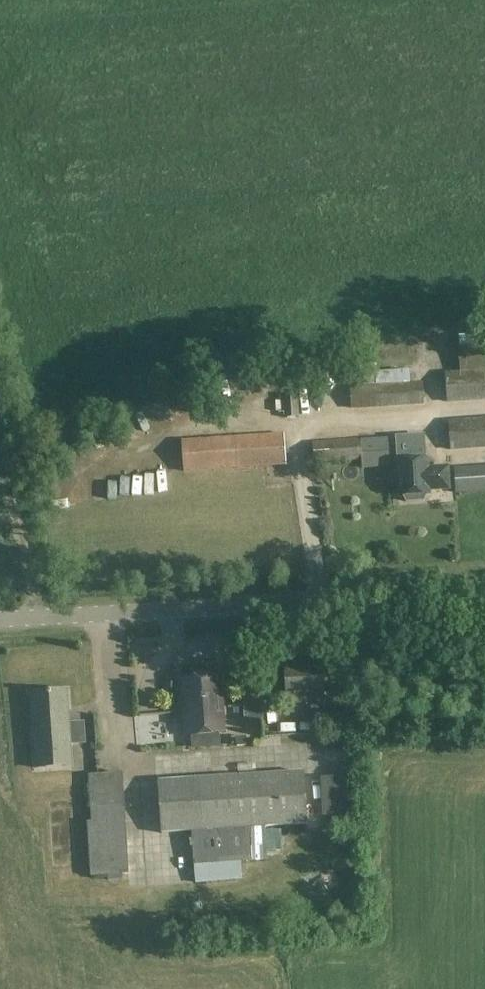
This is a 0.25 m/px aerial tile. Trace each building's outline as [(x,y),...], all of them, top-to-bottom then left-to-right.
[(459,370),(446,372),(448,402),(484,399),(484,369),(459,370)] [(377,383),(376,376),(376,371),(348,372),(351,408),(424,403),(422,380),(398,382),(377,383)] [(298,416),(297,394),(285,395),(286,416),(298,416)] [(449,419),(450,450),(484,447),(484,417),(449,419)] [(284,432),(182,440),(184,472),(287,465),(284,432)] [(361,439),(361,438),(313,441),(314,462),(362,459),(362,453),(385,452),(384,438),(361,439)] [(408,448),(409,461),(396,462),(397,477),(400,477),(401,496),(405,496),(407,502),(426,501),(427,494),(430,494),(430,490),(450,488),(448,467),(428,468),(428,459),(425,460),(424,447),(408,448)] [(394,462),(372,463),(373,473),(395,471),(394,462)] [(454,467),(456,492),(484,490),(484,465),(478,465),(478,466),(454,467)] [(92,478),(93,494),(115,493),(114,477),(92,478)] [(302,704),(321,702),(324,702),(322,666),(286,668),(288,694),(301,693),(302,704)] [(196,681),(185,682),(188,738),(224,736),(221,680),(210,680),(206,677),(199,677),(196,681)] [(67,690),(32,693),(37,767),(72,765),(67,690)] [(227,701),(233,721),(260,714),(255,694),(227,701)] [(179,710),(143,709),(142,737),(178,738),(179,710)] [(308,824),(304,771),(158,780),(162,834),(192,832),(194,866),(195,866),(197,883),(243,879),(241,863),(268,861),(266,827),(308,824)] [(91,876),(130,874),(124,772),(89,776),(92,821),(88,821),(91,876)] [(334,786),(315,787),(317,808),(335,806),(334,786)]
